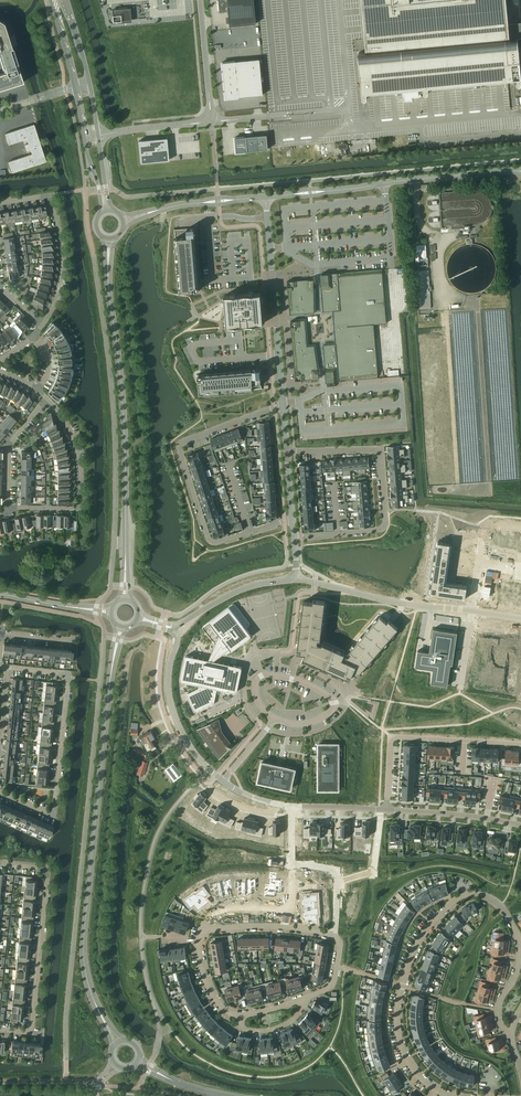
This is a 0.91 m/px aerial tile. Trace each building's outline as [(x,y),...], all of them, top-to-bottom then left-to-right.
[(232,26),(255,24),(253,0),(217,0),(219,12),(227,11),(229,24),(229,26),(232,26)] [(366,52),(358,53),(363,97),(363,98),(363,99),(364,99),(365,99),(366,99),(367,99),(367,98),(367,97),(367,93),(423,87),(424,91),(424,92),(424,93),(425,93),(425,94),(426,94),(427,94),(427,93),(428,93),(429,92),(429,91),(428,87),(517,79),(517,83),(517,84),(518,84),(518,85),(519,85),(520,85),(520,84),(520,73),(518,38),(520,38),(520,0),(361,0),(366,52)] [(114,17),(113,17),(113,20),(113,23),(128,22),(128,17),(127,11),(127,8),(117,9),(113,9),(114,16),(114,17)] [(5,72),(0,74),(0,89),(23,82),(7,30),(6,30),(7,32),(5,32),(1,22),(0,22),(0,57),(5,72)] [(259,59),(249,60),(251,78),(260,77),(259,59)] [(222,62),(223,80),(251,78),(249,60),(222,62)] [(262,95),(260,77),(251,78),(253,96),(262,95)] [(253,96),(251,78),(223,80),(225,99),(253,96)] [(34,124),(5,133),(9,144),(27,138),(29,143),(25,144),(27,150),(30,149),(32,154),(8,161),(12,172),(46,161),(34,124)] [(266,135),(256,136),(257,150),(267,149),(266,135)] [(257,150),(256,136),(245,137),(246,151),(257,150)] [(246,151),(245,137),(234,138),(235,152),(246,151)] [(168,160),(166,138),(139,141),(141,163),(168,160)] [(37,206),(37,207),(39,218),(47,217),(45,206),(41,207),(41,206),(37,206)] [(39,218),(37,207),(33,208),(32,207),(29,208),(29,209),(31,219),(39,218)] [(31,219),(29,209),(24,209),(24,208),(20,209),(21,210),(22,220),(31,219)] [(22,220),(21,210),(16,211),(16,210),(12,210),(12,211),(14,222),(22,220)] [(14,222),(12,211),(8,212),(8,211),(4,211),(4,213),(6,223),(14,222)] [(199,291),(194,235),(195,235),(195,228),(194,228),(194,226),(193,226),(193,228),(185,229),(175,229),(175,228),(174,228),(180,293),(181,293),(180,291),(191,291),(197,290),(198,290),(198,292),(199,291)] [(52,238),(49,231),(39,233),(40,240),(50,238),(52,238)] [(427,258),(426,245),(415,245),(416,261),(419,261),(419,258),(427,258)] [(54,273),(52,266),(42,265),(41,271),(51,272),(53,273),(54,273)] [(323,274),(320,274),(321,278),(320,278),(321,287),(322,295),(323,304),(323,312),(329,311),(332,311),(333,311),(334,328),(336,343),(331,344),(323,345),(324,353),(325,370),(326,378),(326,382),(329,382),(337,381),(352,380),(378,378),(399,376),(400,376),(399,364),(377,365),(374,324),(387,323),(382,269),(345,272),(323,274)] [(431,291),(430,269),(421,270),(423,293),(429,293),(429,291),(431,291)] [(52,280),(51,272),(41,271),(40,277),(50,279),(52,280)] [(51,287),(50,279),(40,277),(39,283),(48,286),(50,287),(51,287)] [(314,304),(314,287),(314,279),(311,279),(287,281),(290,311),(290,314),(294,314),(296,314),(311,313),(314,312),(314,304)] [(49,294),(48,286),(39,283),(37,289),(46,293),(48,293),(48,294),(49,294)] [(46,300),(46,293),(37,289),(35,295),(43,299),(46,300)] [(247,293),(225,295),(225,300),(227,321),(227,326),(264,323),(261,292),(247,293)] [(42,310),(43,299),(35,295),(32,300),(31,300),(29,302),(28,302),(36,309),(37,309),(37,307),(42,310)] [(10,308),(9,307),(9,308),(5,304),(0,310),(0,317),(1,317),(10,308)] [(28,322),(24,317),(25,316),(24,315),(22,312),(14,321),(22,330),(23,332),(24,332),(28,322)] [(307,346),(305,321),(305,320),(303,320),(294,321),(291,321),(291,325),(291,326),(296,380),(317,379),(319,378),(318,370),(316,353),(314,345),(307,346)] [(22,330),(14,321),(9,325),(11,327),(17,335),(18,336),(18,337),(22,330)] [(47,335),(56,327),(52,323),(52,322),(43,333),(44,332),(47,335)] [(17,335),(11,327),(9,325),(4,329),(6,331),(11,339),(12,341),(13,341),(17,335)] [(51,339),(60,332),(56,327),(47,335),(51,339)] [(11,339),(6,331),(0,334),(5,343),(6,344),(6,345),(7,345),(11,339)] [(64,338),(60,332),(51,339),(53,344),(64,338)] [(56,348),(67,344),(64,338),(53,344),(56,348)] [(67,344),(56,348),(57,353),(69,350),(67,344)] [(70,357),(69,350),(57,353),(58,358),(70,357)] [(263,387),(262,388),(261,379),(260,373),(262,372),(260,372),(260,370),(262,370),(262,369),(260,369),(260,368),(253,369),(253,370),(197,374),(197,375),(198,375),(200,393),(198,393),(198,394),(263,388),(263,387)] [(67,383),(69,376),(57,374),(56,378),(67,383)] [(64,389),(67,383),(56,378),(54,383),(64,389)] [(61,395),(64,389),(54,383),(51,388),(61,395)] [(10,398),(14,389),(9,384),(8,386),(4,395),(10,398)] [(16,401),(21,393),(15,387),(14,389),(10,398),(16,401)] [(61,395),(51,388),(48,391),(47,391),(57,400),(57,399),(61,395)] [(21,404),(26,396),(22,390),(21,393),(16,401),(21,404)] [(28,394),(26,396),(21,404),(26,408),(28,410),(34,404),(28,394)] [(45,429),(53,424),(51,413),(50,413),(46,416),(47,420),(42,424),(45,429)] [(16,420),(9,414),(5,418),(13,424),(16,420)] [(13,424),(5,418),(2,423),(9,429),(13,424)] [(2,423),(0,424),(0,429),(5,433),(9,429),(2,423)] [(48,434),(57,430),(56,423),(53,424),(45,429),(48,434)] [(245,434),(243,430),(240,431),(239,428),(233,431),(238,443),(244,441),(242,438),(245,437),(245,434)] [(59,429),(57,430),(48,434),(51,440),(60,436),(59,429)] [(238,443),(233,431),(227,433),(232,445),(238,443)] [(232,445),(227,433),(222,435),(227,447),(229,446),(232,445)] [(53,446),(62,443),(62,435),(60,436),(51,440),(53,446)] [(227,447),(222,435),(216,437),(221,449),(227,447)] [(221,449),(216,437),(210,439),(215,452),(221,449)] [(65,442),(62,443),(53,446),(55,452),(64,449),(65,442)] [(405,453),(404,449),(399,449),(399,445),(388,446),(388,454),(405,453)] [(67,449),(64,449),(55,452),(52,453),(54,458),(56,458),(66,456),(67,449)] [(203,457),(201,451),(193,453),(192,452),(188,453),(189,455),(188,455),(190,462),(203,457)] [(405,457),(405,453),(388,454),(388,462),(400,461),(400,457),(405,457)] [(69,455),(66,456),(56,458),(57,464),(67,463),(69,455)] [(203,458),(203,457),(190,462),(192,468),(204,464),(202,458),(203,458)] [(370,468),(369,457),(361,458),(362,474),(366,474),(366,469),(370,468)] [(354,470),(353,458),(346,459),(347,475),(351,475),(351,470),(354,470)] [(362,474),(361,458),(353,458),(354,470),(358,469),(358,474),(362,474)] [(332,476),(330,459),(330,460),(323,461),(324,472),(327,472),(328,477),(332,476)] [(339,471),(338,459),(330,459),(332,476),(336,476),(335,471),(339,471)] [(347,475),(346,459),(338,459),(339,471),(343,471),(343,475),(347,475)] [(401,464),(400,461),(388,462),(389,462),(390,469),(406,468),(406,464),(401,464)] [(206,470),(204,464),(192,468),(194,474),(206,470)] [(402,476),(401,472),(406,472),(406,468),(390,469),(390,477),(402,476)] [(208,476),(206,470),(194,474),(196,480),(209,476),(208,476)] [(211,483),(209,476),(196,480),(198,487),(211,483)] [(407,483),(407,479),(402,480),(402,476),(390,477),(391,484),(407,483)] [(367,488),(367,480),(355,481),(356,485),(351,486),(351,490),(367,488)] [(211,483),(198,487),(200,493),(210,490),(208,484),(211,483)] [(407,487),(407,483),(391,484),(392,492),(391,492),(403,491),(403,487),(407,487)] [(368,496),(367,488),(351,490),(351,494),(356,493),(357,497),(368,496)] [(212,496),(210,490),(200,493),(202,499),(212,496)] [(408,498),(408,494),(403,495),(403,491),(391,492),(392,500),(408,498)] [(70,496),(68,496),(58,497),(58,500),(57,500),(56,505),(66,506),(67,503),(70,496)] [(214,502),(212,496),(202,499),(204,506),(214,502)] [(369,503),(368,496),(357,497),(357,500),(352,501),(352,505),(369,503)] [(409,502),(408,498),(392,500),(393,507),(404,507),(404,503),(409,502)] [(219,508),(217,502),(214,502),(204,506),(206,512),(216,509),(219,508)] [(369,511),(369,503),(352,505),(353,509),(358,508),(358,512),(370,511),(369,511)] [(209,518),(219,515),(216,509),(206,512),(208,518),(209,518)] [(371,519),(370,511),(358,512),(358,516),(353,516),(354,520),(371,519)] [(33,526),(33,520),(29,520),(28,515),(21,517),(24,528),(31,526),(33,526)] [(43,526),(43,515),(37,515),(37,519),(33,520),(33,526),(35,526),(43,526)] [(53,526),(53,520),(50,519),(50,515),(43,515),(43,526),(53,526)] [(63,526),(63,515),(57,515),(57,520),(53,520),(53,526),(63,526)] [(73,526),(73,520),(70,520),(70,515),(63,515),(63,526),(74,527),(74,526),(73,526)] [(221,521),(219,515),(209,518),(211,525),(221,521)] [(24,528),(21,517),(15,518),(16,522),(13,523),(14,530),(14,532),(24,531),(24,528)] [(14,530),(13,523),(9,524),(8,519),(2,521),(4,531),(14,530)] [(371,526),(370,519),(371,519),(354,520),(354,524),(359,524),(359,527),(371,526)] [(225,527),(223,521),(221,521),(211,525),(212,528),(213,531),(225,527)] [(316,530),(315,524),(304,524),(305,531),(306,531),(306,532),(310,531),(310,530),(316,530)] [(227,533),(225,527),(213,531),(215,538),(216,537),(216,539),(220,537),(220,536),(227,534),(227,533)] [(494,531),(492,543),(498,544),(500,532),(494,531)] [(438,542),(430,594),(465,599),(467,587),(444,583),(450,543),(438,542)] [(298,645),(297,652),(301,653),(300,656),(303,657),(303,658),(301,663),(345,682),(347,677),(350,679),(350,678),(352,679),(356,674),(357,675),(398,628),(391,622),(381,614),(346,655),(344,654),(345,653),(322,643),(322,644),(320,643),(325,601),(313,600),(313,602),(303,601),(298,645)] [(203,627),(203,628),(204,629),(207,634),(211,638),(212,640),(213,639),(216,643),(215,644),(209,660),(213,661),(223,654),(223,655),(224,655),(225,655),(226,655),(251,635),(250,634),(246,628),(249,626),(250,625),(250,624),(249,623),(247,620),(243,615),(240,610),(236,605),(235,604),(234,604),(233,604),(232,604),(229,606),(204,625),(204,626),(203,627)] [(475,630),(474,635),(475,635),(475,636),(481,637),(483,625),(482,625),(482,626),(476,625),(476,630),(475,630)] [(494,627),(493,639),(499,640),(498,643),(503,643),(504,636),(500,635),(501,628),(494,627)] [(418,650),(415,667),(433,669),(431,683),(448,686),(451,664),(453,664),(458,632),(433,628),(431,645),(430,652),(418,650)] [(504,636),(503,643),(507,644),(507,641),(514,642),(516,629),(515,629),(509,628),(508,636),(504,636)] [(472,657),(472,658),(484,660),(485,653),(474,651),(473,658),(472,657)] [(180,678),(180,679),(180,680),(181,680),(181,681),(182,681),(187,682),(188,683),(194,684),(199,685),(199,687),(198,689),(192,691),(189,693),(188,693),(187,694),(187,695),(187,696),(190,703),(193,710),(194,711),(195,712),(196,712),(197,712),(198,712),(211,705),(213,705),(213,704),(214,704),(214,703),(217,689),(218,689),(230,691),(234,692),(235,692),(236,692),(237,692),(237,691),(238,690),(242,670),(242,669),(242,668),(241,667),(240,666),(239,666),(234,665),(213,661),(209,660),(194,657),(191,656),(187,655),(186,656),(185,656),(185,657),(184,657),(184,659),(182,668),(180,678)] [(507,664),(520,666),(520,662),(520,659),(520,658),(511,657),(508,656),(507,664)] [(472,658),(471,664),(483,666),(484,660),(472,658)] [(472,664),(471,670),(482,672),(483,666),(471,664),(472,664)] [(507,664),(506,672),(519,674),(520,667),(520,666),(507,664)] [(506,672),(505,679),(518,681),(519,674),(506,672)] [(469,676),(468,683),(481,684),(481,678),(469,676)] [(505,679),(504,687),(517,689),(517,685),(518,681),(505,679)] [(52,685),(52,682),(46,681),(45,691),(57,693),(57,686),(52,685)] [(468,683),(467,689),(474,690),(474,691),(478,692),(479,691),(480,691),(481,684),(468,683)] [(504,687),(502,695),(515,697),(516,689),(517,689),(504,687)] [(56,703),(57,693),(45,691),(44,702),(56,703)] [(55,713),(56,703),(44,702),(43,712),(55,713)] [(54,724),(55,713),(43,712),(42,723),(54,724)] [(219,719),(197,729),(219,759),(233,745),(222,730),(217,720),(219,719)] [(52,734),(54,724),(42,723),(41,733),(52,734)] [(137,739),(136,741),(137,742),(139,743),(140,742),(142,745),(143,744),(151,739),(155,737),(151,731),(147,733),(139,737),(137,739)] [(51,745),(52,734),(41,733),(39,744),(51,745)] [(151,739),(143,744),(147,750),(151,748),(152,750),(156,748),(155,746),(151,739)] [(50,755),(51,745),(39,744),(38,754),(50,755)] [(318,750),(318,755),(318,756),(320,756),(320,760),(318,760),(318,761),(318,766),(318,771),(318,776),(318,777),(318,781),(318,782),(318,787),(318,790),(319,790),(319,791),(319,790),(321,790),(321,791),(322,791),(322,790),(324,790),(324,791),(325,791),(325,790),(327,790),(327,791),(327,790),(330,790),(330,791),(330,790),(332,790),(332,791),(332,790),(335,790),(335,791),(335,790),(338,790),(338,791),(338,790),(338,787),(339,787),(338,787),(338,782),(339,782),(339,781),(338,781),(338,777),(339,777),(339,776),(338,776),(338,771),(339,771),(338,771),(338,766),(339,766),(338,766),(338,761),(339,761),(338,761),(338,755),(339,755),(338,755),(338,750),(339,750),(338,750),(338,744),(335,744),(333,744),(332,744),(330,744),(327,744),(325,744),(324,744),(322,744),(319,744),(318,744),(318,750)] [(502,758),(501,766),(505,766),(512,766),(513,750),(506,749),(505,758),(502,758)] [(512,766),(519,767),(520,767),(520,759),(519,759),(519,751),(513,751),(513,750),(512,766)] [(49,766),(50,755),(38,754),(37,764),(49,766)] [(142,776),(147,762),(142,760),(137,774),(142,776)] [(257,780),(257,781),(258,781),(258,782),(259,781),(264,783),(263,783),(264,783),(269,784),(274,785),(279,786),(279,787),(279,786),(284,787),(284,788),(285,788),(285,787),(290,788),(290,789),(290,788),(290,789),(291,788),(291,786),(292,786),(292,785),(291,785),(292,783),(292,780),(293,780),(292,780),(293,778),(293,777),(293,775),(294,775),(294,773),(295,773),(295,772),(294,772),(295,770),(295,769),(294,769),(295,769),(294,769),(289,768),(289,767),(289,768),(284,767),(284,766),(284,767),(282,766),(281,766),(276,765),(276,764),(276,765),(273,764),(268,763),(263,762),(263,761),(262,762),(261,763),(262,763),(261,765),(261,767),(260,767),(260,768),(261,768),(260,770),(260,773),(259,773),(260,773),(259,776),(258,776),(259,776),(259,778),(258,778),(258,781),(257,780)] [(165,769),(174,781),(183,775),(174,762),(165,769)] [(48,776),(49,766),(37,764),(36,775),(48,776)] [(47,783),(48,776),(36,775),(35,785),(42,785),(42,782),(47,783)] [(427,786),(426,796),(430,796),(429,799),(435,800),(436,787),(427,786)] [(436,787),(435,800),(435,801),(440,801),(440,800),(441,800),(441,797),(444,797),(445,786),(445,788),(436,787)] [(445,786),(444,797),(448,798),(447,800),(447,801),(453,802),(454,787),(445,786)] [(454,787),(453,802),(458,802),(459,799),(462,799),(463,788),(454,787)] [(463,788),(462,799),(465,799),(465,803),(466,803),(466,804),(470,804),(470,803),(471,803),(472,789),(463,788)] [(472,789),(471,803),(476,804),(477,800),(480,801),(481,790),(472,789)] [(195,799),(191,804),(202,813),(208,805),(203,801),(207,797),(206,796),(207,794),(203,792),(202,793),(201,792),(199,795),(197,794),(194,798),(195,799)] [(500,796),(499,804),(502,804),(502,808),(507,809),(510,795),(509,798),(500,796)] [(510,795),(507,809),(508,809),(507,810),(512,811),(512,810),(513,810),(513,807),(517,807),(519,797),(510,795)] [(210,808),(206,815),(218,821),(225,809),(224,808),(225,807),(220,805),(219,806),(218,806),(216,810),(210,808)] [(7,819),(12,808),(7,806),(2,817),(7,819)] [(12,821),(17,810),(12,808),(7,819),(12,821)] [(225,809),(218,821),(230,827),(234,820),(228,817),(231,812),(230,811),(230,810),(226,808),(225,809)] [(17,824),(22,812),(17,810),(12,821),(17,824)] [(22,826),(27,815),(22,812),(17,824),(22,826)] [(28,828),(32,817),(27,815),(22,826),(28,828)] [(33,830),(38,819),(32,817),(28,828),(33,830)] [(237,822),(235,828),(248,832),(252,818),(248,817),(248,819),(245,818),(243,823),(237,822)] [(252,818),(248,832),(248,833),(261,836),(263,828),(257,826),(258,821),(255,820),(255,819),(252,818)] [(38,833),(43,821),(38,819),(33,830),(38,833)] [(269,827),(269,833),(280,833),(280,821),(279,821),(279,819),(274,819),(274,821),(273,821),(273,827),(269,827)] [(43,835),(48,824),(43,821),(38,833),(43,835)] [(304,828),(304,837),(317,837),(318,823),(316,823),(316,821),(312,821),(312,823),(311,823),(310,829),(304,828)] [(355,827),(355,835),(369,835),(370,821),(365,821),(365,823),(363,823),(363,827),(355,827)] [(324,823),(318,823),(317,837),(318,837),(318,834),(331,834),(331,829),(324,829),(324,823)] [(337,829),(337,838),(348,838),(348,830),(350,830),(350,825),(348,825),(348,823),(341,823),(341,829),(337,829)] [(53,826),(48,824),(43,835),(48,837),(53,826)] [(390,833),(390,838),(391,838),(391,839),(396,839),(396,845),(402,845),(402,838),(402,833),(399,833),(399,832),(399,830),(399,828),(399,824),(395,824),(395,825),(391,825),(391,833),(390,833)] [(405,829),(404,837),(414,838),(414,837),(420,837),(420,825),(419,825),(414,825),(414,826),(410,826),(410,830),(409,830),(409,829),(405,829)] [(427,828),(426,832),(427,832),(427,838),(433,839),(433,840),(437,841),(438,837),(438,832),(435,832),(435,831),(435,829),(435,827),(432,827),(433,826),(428,825),(428,828),(427,828)] [(452,837),(453,836),(449,835),(449,834),(450,832),(450,828),(446,827),(446,828),(443,828),(441,841),(447,842),(448,842),(448,843),(451,844),(452,837)] [(467,828),(463,828),(462,829),(460,828),(457,841),(464,843),(463,845),(467,846),(468,837),(465,837),(467,828)] [(482,831),(478,831),(478,832),(474,831),(473,839),(472,839),(471,843),(473,844),(472,845),(477,846),(477,848),(483,849),(484,840),(481,840),(481,839),(482,831)] [(511,837),(509,846),(506,846),(504,852),(508,853),(508,851),(515,853),(517,840),(515,839),(515,838),(511,837)] [(488,839),(487,846),(489,846),(489,847),(495,848),(495,847),(499,848),(500,847),(503,847),(504,841),(501,840),(501,839),(496,838),(491,838),(490,839),(488,839)] [(269,872),(269,878),(270,878),(270,885),(282,886),(282,879),(277,879),(277,872),(269,872)] [(36,887),(37,881),(32,880),(32,877),(25,876),(24,886),(36,887)] [(227,882),(220,883),(223,898),(229,897),(227,888),(232,888),(230,879),(227,880),(227,882)] [(245,879),(245,882),(245,895),(251,895),(251,889),(255,889),(255,879),(251,879),(245,879)] [(239,882),(235,882),(235,889),(239,889),(239,895),(245,895),(245,882),(239,882)] [(214,884),(210,885),(211,894),(216,893),(217,899),(223,898),(220,883),(214,884)] [(449,894),(446,883),(440,885),(443,895),(449,894)] [(264,889),(264,897),(274,898),(275,893),(282,893),(282,886),(270,885),(265,885),(265,889),(264,889)] [(443,895),(440,885),(434,887),(438,898),(443,895)] [(35,898),(36,887),(24,886),(23,896),(35,898)] [(438,898),(434,887),(428,890),(433,900),(438,898)] [(204,897),(207,895),(203,889),(195,895),(203,906),(208,902),(204,897)] [(420,889),(415,893),(417,896),(423,906),(428,903),(422,893),(420,889)] [(433,900),(428,890),(422,893),(428,903),(433,900)] [(415,893),(409,896),(411,900),(418,909),(423,906),(417,896),(415,893)] [(203,906),(195,895),(194,894),(185,901),(190,908),(194,905),(198,910),(203,906)] [(34,908),(35,898),(23,896),(22,907),(34,908)] [(477,910),(473,903),(470,905),(466,907),(462,909),(464,912),(462,914),(463,916),(461,918),(460,916),(460,917),(467,923),(473,917),(471,914),(477,910)] [(406,904),(402,909),(412,916),(415,911),(406,904)] [(33,919),(34,908),(22,907),(21,917),(33,919)] [(412,916),(402,909),(399,914),(408,921),(412,916)] [(168,926),(173,913),(167,911),(162,924),(168,926)] [(174,928),(179,915),(173,913),(168,926),(174,928)] [(408,921),(399,914),(395,920),(405,926),(408,921)] [(180,930),(183,918),(184,919),(184,917),(179,915),(174,928),(180,930)] [(303,916),(303,919),(305,919),(305,922),(310,922),(310,924),(317,923),(317,915),(303,916)] [(467,923),(460,917),(461,918),(459,920),(455,916),(450,921),(460,930),(459,929),(463,924),(464,925),(467,923)] [(32,929),(33,919),(21,917),(20,928),(32,929)] [(190,921),(184,919),(183,918),(180,930),(186,932),(190,921)] [(405,926),(395,920),(392,926),(403,931),(405,926)] [(460,930),(450,921),(446,926),(449,930),(447,932),(446,931),(446,932),(453,937),(455,935),(460,930)] [(400,936),(403,931),(392,926),(390,931),(400,936)] [(31,939),(32,929),(20,928),(19,938),(31,939)] [(398,941),(400,936),(390,931),(387,937),(398,942),(398,941)] [(451,940),(453,937),(446,932),(447,933),(445,935),(440,932),(437,938),(447,945),(451,940)] [(502,933),(494,932),(493,939),(495,939),(495,945),(493,945),(509,947),(509,942),(508,941),(509,940),(501,939),(502,933)] [(30,950),(31,939),(19,938),(18,949),(30,950)] [(442,954),(447,945),(437,938),(433,944),(437,947),(436,949),(434,948),(434,949),(442,954)] [(295,940),(294,950),(300,951),(303,951),(304,947),(300,946),(301,940),(295,940)] [(397,943),(398,943),(387,940),(385,946),(396,949),(397,943)] [(329,945),(318,943),(317,949),(328,951),(329,945)] [(508,952),(509,947),(493,945),(495,945),(494,951),(492,951),(491,955),(499,956),(500,953),(507,953),(507,952),(508,952)] [(185,946),(178,947),(180,959),(186,958),(185,946)] [(395,954),(396,949),(385,946),(384,952),(395,954)] [(180,959),(178,947),(172,948),(174,960),(174,962),(180,961),(180,959)] [(29,960),(30,950),(18,949),(17,959),(29,960)] [(168,959),(166,949),(157,950),(158,955),(160,955),(161,960),(168,959)] [(441,955),(428,951),(426,957),(439,961),(441,955)] [(395,955),(395,954),(384,952),(383,958),(393,960),(395,955)] [(439,961),(426,957),(424,962),(437,967),(439,961)] [(392,966),(393,960),(383,958),(381,964),(392,966)] [(500,961),(493,958),(492,962),(494,963),(492,969),(490,968),(490,969),(506,973),(507,968),(506,968),(507,966),(499,964),(500,961)] [(27,971),(29,960),(17,959),(16,969),(27,971)] [(437,967),(424,962),(422,968),(435,972),(437,967)] [(391,972),(392,966),(381,964),(380,969),(391,972)] [(433,978),(435,972),(422,968),(420,973),(433,978)] [(26,981),(27,971),(16,969),(14,980),(26,981)] [(389,978),(391,972),(380,969),(379,975),(378,975),(389,978)] [(504,978),(506,973),(490,969),(492,969),(490,976),(488,975),(487,979),(495,981),(496,978),(503,980),(503,978),(504,978)] [(178,980),(180,980),(180,979),(190,977),(188,971),(176,974),(178,980)] [(299,975),(293,977),(296,991),(302,989),(302,988),(303,988),(301,980),(304,980),(302,973),(299,974),(299,975)] [(322,981),(324,974),(313,973),(312,979),(322,981)] [(431,984),(433,978),(420,973),(418,979),(431,984)] [(192,982),(190,977),(180,979),(180,980),(181,985),(192,982)] [(296,991),(293,977),(286,978),(286,977),(283,978),(284,985),(288,984),(289,991),(291,991),(291,992),(296,991)] [(284,985),(283,978),(279,979),(280,980),(273,982),(277,996),(282,995),(282,993),(283,993),(281,986),(284,985)] [(428,992),(431,984),(418,979),(416,985),(422,987),(421,989),(428,992)] [(25,992),(26,981),(14,980),(13,990),(25,992)] [(373,980),(372,986),(386,990),(387,984),(374,980),(373,980)] [(273,982),(273,981),(263,983),(265,990),(268,989),(270,996),(271,996),(271,997),(277,996),(273,982)] [(487,986),(488,983),(481,981),(480,985),(482,985),(480,991),(478,991),(494,995),(495,990),(494,990),(495,989),(487,986)] [(194,987),(192,982),(181,985),(180,986),(182,992),(184,991),(194,987)] [(243,989),(242,986),(241,982),(238,983),(238,984),(232,985),(232,986),(236,1000),(241,998),(241,997),(242,997),(240,989),(243,989)] [(265,990),(263,983),(253,986),(253,988),(254,988),(257,1001),(263,1000),(262,998),(263,998),(261,991),(265,990)] [(232,986),(232,985),(232,984),(220,987),(224,994),(227,993),(229,1000),(230,1000),(230,1001),(236,1000),(232,986)] [(254,988),(253,988),(248,990),(247,984),(242,986),(243,989),(245,995),(248,994),(250,1002),(251,1001),(252,1003),(257,1001),(254,988)] [(386,990),(372,986),(370,992),(384,996),(385,990),(386,990)] [(196,992),(194,987),(184,991),(186,996),(186,997),(196,992)] [(24,1002),(25,992),(13,990),(12,1001),(24,1002)] [(492,1000),(494,995),(478,991),(480,992),(478,998),(476,997),(475,1001),(482,1003),(484,1000),(491,1002),(491,1000),(492,1000)] [(187,1003),(198,997),(196,992),(186,997),(186,996),(184,997),(187,1003)] [(384,996),(370,992),(371,993),(370,998),(383,1001),(384,996)] [(424,998),(425,996),(421,995),(420,997),(414,995),(412,1002),(423,1004),(424,998)] [(189,1009),(201,1002),(198,997),(187,1003),(186,1003),(189,1009)] [(383,1001),(370,998),(370,999),(369,1005),(368,1005),(382,1007),(383,1001)] [(319,1010),(324,1013),(329,1003),(323,1000),(322,1003),(315,1000),(315,1001),(314,1001),(311,1005),(313,1006),(312,1007),(313,1007),(312,1008),(318,1011),(319,1010)] [(23,1013),(24,1002),(12,1001),(11,1011),(23,1013)] [(204,1007),(201,1002),(189,1009),(192,1014),(204,1007)] [(199,1020),(208,1013),(205,1008),(195,1015),(199,1020)] [(22,1019),(23,1013),(11,1011),(10,1021),(17,1022),(17,1019),(22,1019)] [(204,1024),(212,1017),(208,1013),(199,1020),(203,1025),(204,1024)] [(308,1014),(304,1018),(315,1029),(321,1021),(316,1016),(314,1019),(308,1014)] [(482,1015),(474,1016),(475,1020),(477,1019),(478,1026),(476,1026),(477,1026),(492,1023),(491,1017),(490,1018),(490,1016),(482,1018),(482,1015)] [(208,1028),(216,1021),(212,1017),(204,1024),(208,1028)] [(308,1036),(315,1029),(304,1018),(303,1019),(302,1018),(299,1022),(300,1023),(299,1023),(305,1028),(302,1031),(308,1036)] [(211,1034),(220,1025),(216,1021),(208,1028),(207,1029),(211,1034)] [(424,1028),(423,1022),(412,1023),(413,1030),(424,1028)] [(494,1028),(492,1023),(477,1026),(477,1027),(478,1026),(480,1032),(478,1033),(479,1036),(486,1034),(485,1031),(493,1029),(493,1028),(494,1028)] [(216,1038),(224,1028),(220,1025),(211,1034),(216,1038)] [(221,1042),(228,1032),(224,1028),(216,1038),(221,1042)] [(287,1031),(293,1045),(302,1041),(299,1034),(296,1035),(293,1029),(292,1029),(291,1028),(287,1030),(287,1031)] [(425,1033),(424,1028),(413,1030),(415,1037),(425,1033)] [(284,1049),(293,1045),(287,1031),(286,1032),(285,1030),(281,1033),(282,1034),(281,1034),(284,1041),(281,1043),(284,1049)] [(233,1035),(228,1032),(221,1042),(226,1045),(233,1035)] [(417,1043),(427,1039),(425,1033),(415,1037),(417,1043)] [(242,1052),(245,1037),(244,1037),(245,1035),(240,1034),(240,1036),(239,1035),(237,1043),(232,1042),(230,1049),(242,1052)] [(268,1053),(266,1038),(265,1038),(265,1036),(261,1037),(261,1038),(260,1038),(261,1046),(257,1046),(258,1054),(268,1053)] [(267,1038),(266,1038),(268,1053),(278,1052),(277,1044),(274,1044),(273,1037),(272,1037),(272,1036),(267,1036),(267,1038)] [(252,1038),(245,1037),(242,1052),(251,1054),(253,1046),(250,1046),(252,1038)] [(312,1038),(309,1041),(315,1047),(318,1044),(312,1038)] [(383,1043),(382,1038),(368,1040),(369,1046),(369,1047),(383,1044),(383,1043)] [(505,1050),(503,1041),(502,1041),(502,1039),(494,1041),(494,1038),(486,1039),(487,1043),(489,1042),(491,1050),(496,1049),(496,1052),(505,1050)] [(430,1045),(427,1039),(417,1043),(421,1050),(430,1045)] [(16,1053),(17,1042),(11,1041),(11,1045),(8,1044),(7,1052),(13,1053),(16,1053)] [(383,1044),(369,1047),(371,1053),(385,1049),(383,1044)] [(426,1058),(435,1051),(431,1046),(422,1052),(426,1058)] [(373,1059),(386,1055),(385,1049),(371,1053),(373,1059),(372,1059),(373,1059)] [(430,1063),(438,1056),(435,1051),(426,1058),(430,1063)] [(375,1065),(388,1060),(386,1055),(373,1059),(375,1065)] [(435,1068),(443,1060),(438,1056),(430,1063),(435,1068)] [(390,1066),(388,1060),(375,1065),(377,1071),(377,1072),(390,1066)] [(441,1072),(447,1064),(443,1060),(435,1068),(441,1072)] [(446,1076),(452,1067),(447,1064),(441,1072),(446,1076)] [(452,1080),(457,1070),(452,1067),(446,1076),(452,1080)] [(459,1082),(463,1072),(457,1070),(452,1080),(459,1082)] [(387,1072),(381,1076),(387,1085),(399,1078),(398,1077),(395,1073),(394,1073),(394,1072),(390,1075),(387,1072)] [(466,1085),(468,1074),(463,1072),(459,1082),(466,1085)] [(474,1076),(468,1074),(466,1085),(473,1086),(473,1084),(474,1080),(476,1080),(477,1076),(476,1076),(474,1076)] [(399,1078),(398,1078),(387,1085),(393,1094),(393,1095),(401,1090),(400,1089),(400,1090),(398,1086),(402,1084),(401,1084),(402,1083),(399,1078)]
